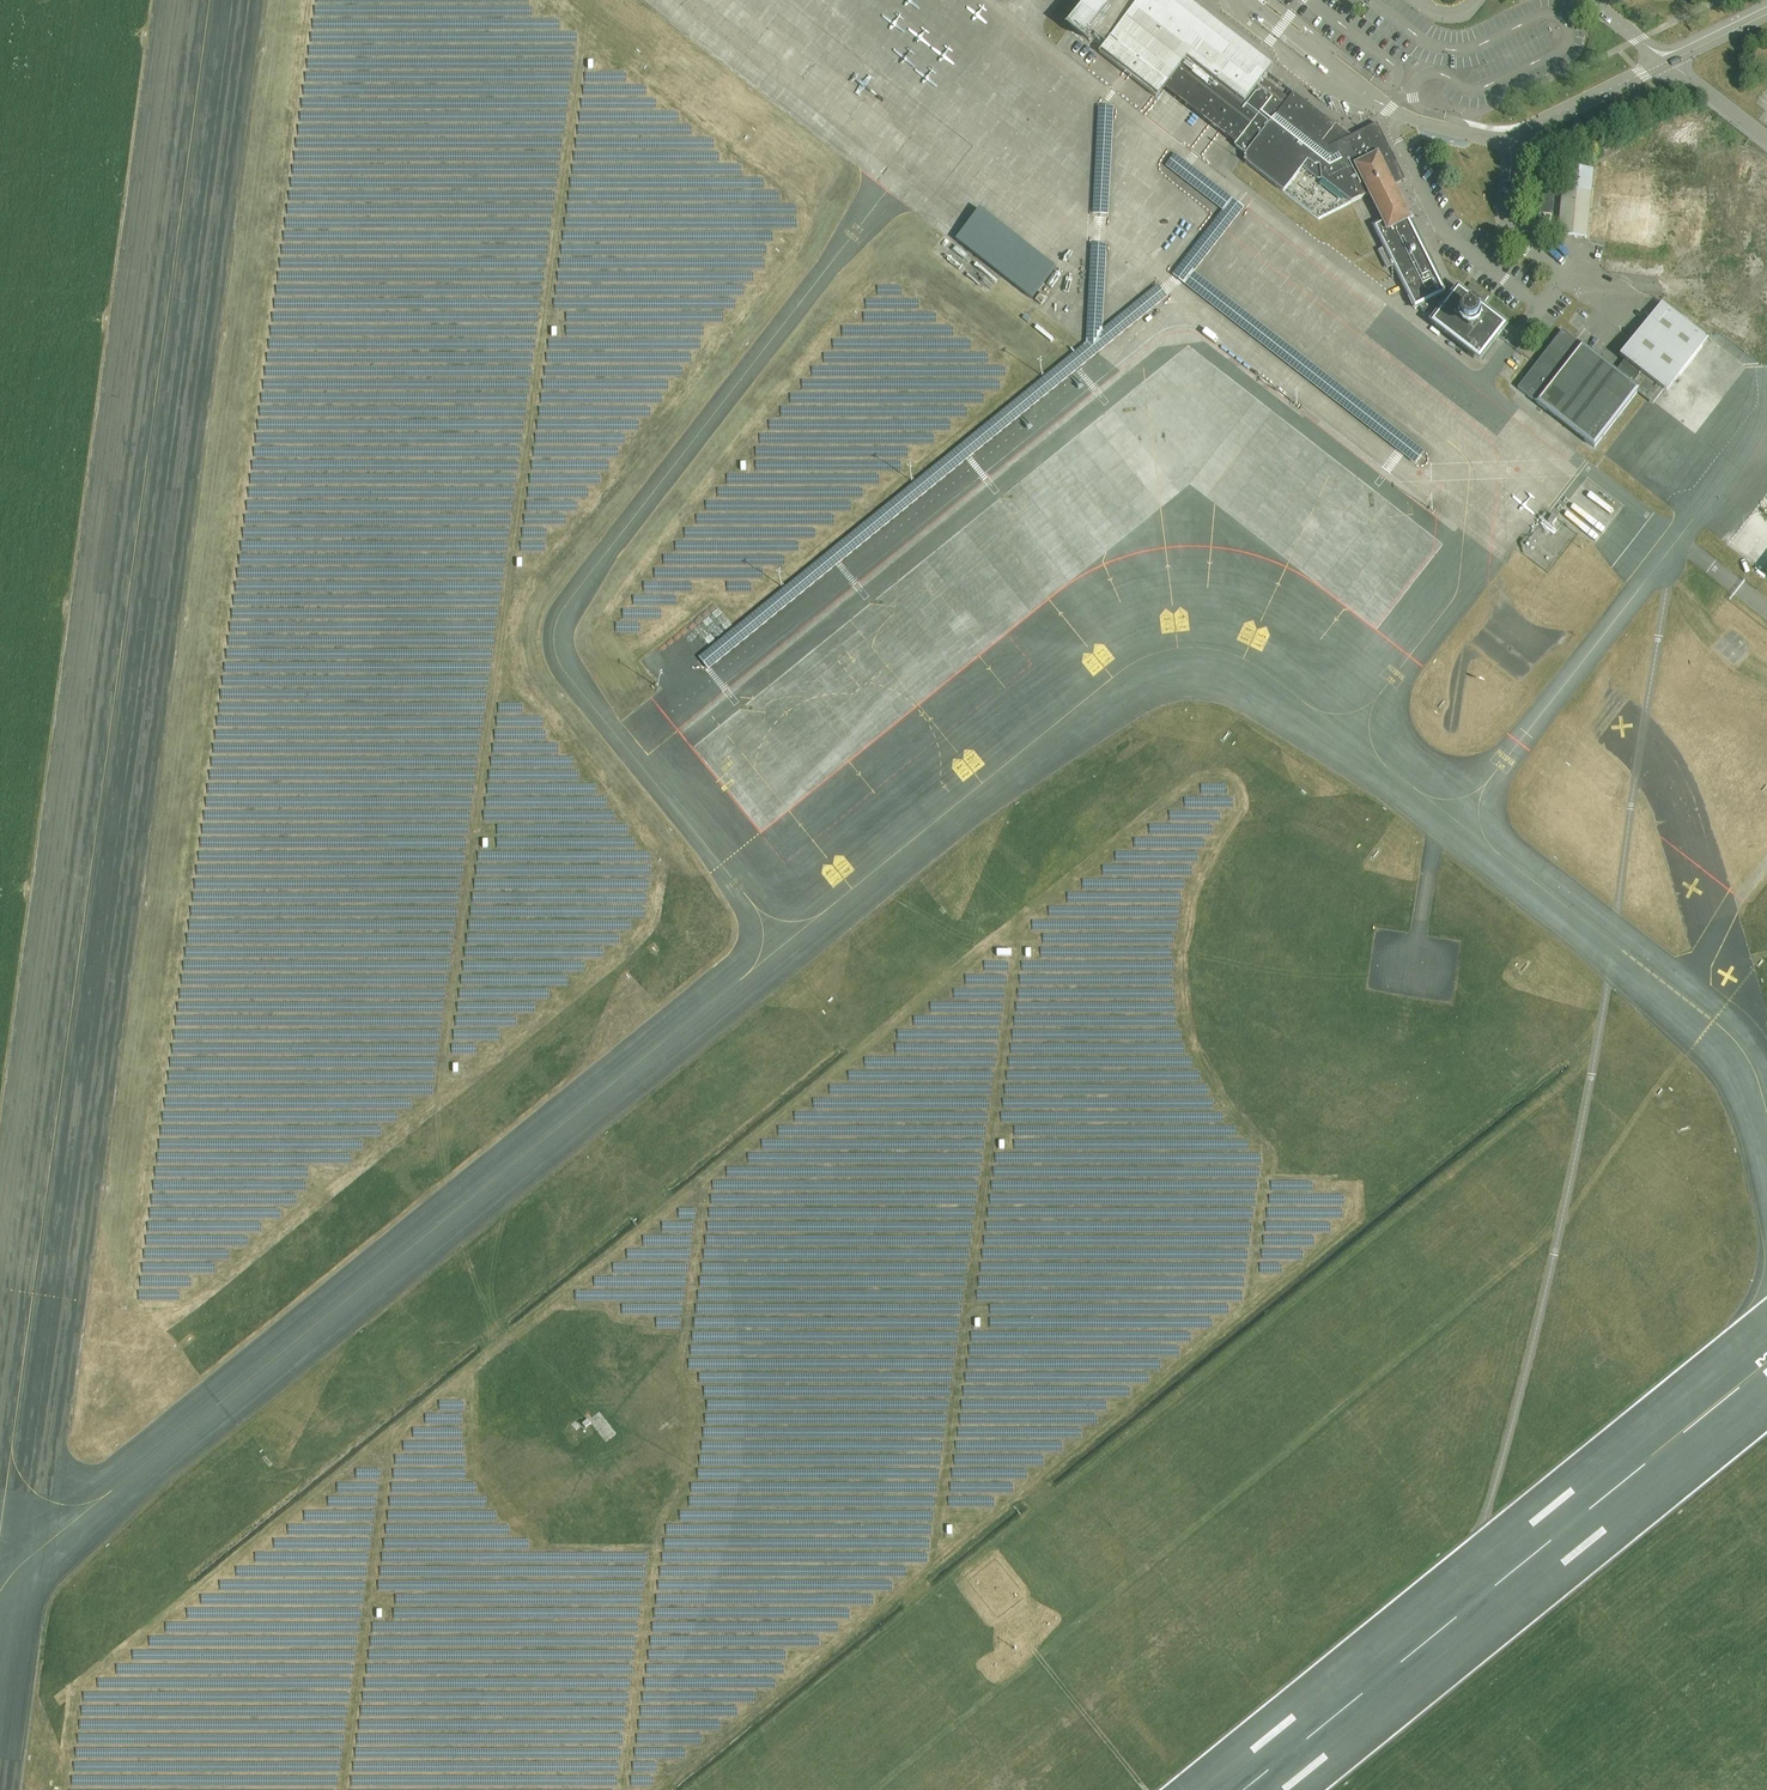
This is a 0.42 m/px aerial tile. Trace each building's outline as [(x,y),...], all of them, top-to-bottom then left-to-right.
[(1393,187),(1405,181),(1377,124),(1339,143),(1329,135),(1335,126),(1294,94),(1289,100),(1264,80),(1270,72),(1252,58),(1254,55),(1236,41),(1234,44),(1220,32),(1221,30),(1203,16),(1202,18),(1194,13),(1196,10),(1183,0),(1090,0),(1070,26),(1068,30),(1085,43),(1092,33),(1093,34),(1107,44),(1100,54),(1126,74),(1157,98),(1165,89),(1215,128),(1237,145),(1235,146),(1247,155),(1247,164),(1284,192),(1303,168),(1318,180),(1322,179),(1352,203),(1359,199),(1370,194),(1372,198),(1393,187)] [(1587,238),(1594,170),(1565,167),(1558,236),(1587,238)] [(1373,226),(1385,249),(1379,252),(1388,269),(1393,266),(1415,309),(1420,307),(1422,312),(1435,322),(1433,324),(1479,360),(1505,328),(1459,291),(1449,303),(1446,300),(1443,295),(1446,293),(1406,213),(1393,187),(1372,198),(1384,221),(1373,226)] [(1541,195),(1538,234),(1551,235),(1555,196),(1541,195)] [(1032,299),(1056,268),(981,209),(957,240),(1032,299)] [(1625,361),(1616,372),(1639,390),(1653,401),(1668,381),(1673,385),(1708,339),(1662,303),(1620,357),(1625,361)] [(1639,390),(1616,372),(1563,331),(1537,364),(1518,389),(1594,448),(1639,390)]
